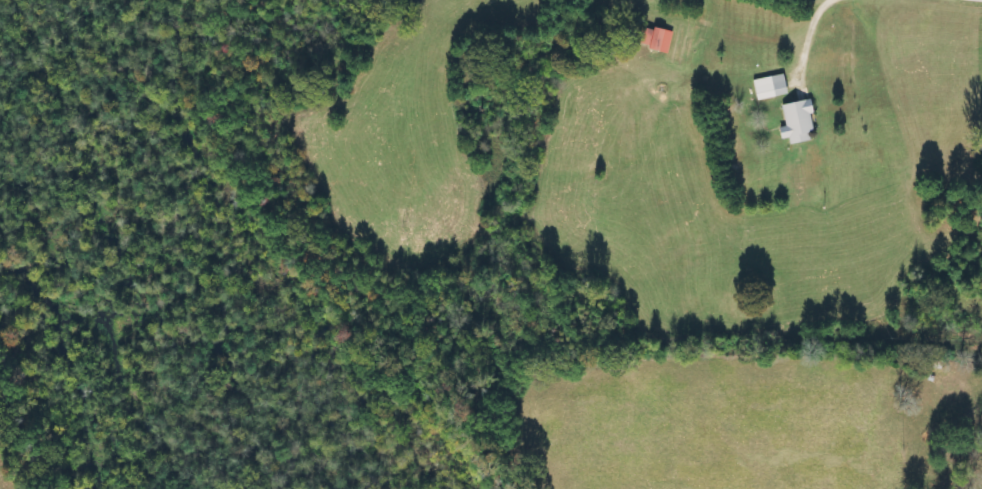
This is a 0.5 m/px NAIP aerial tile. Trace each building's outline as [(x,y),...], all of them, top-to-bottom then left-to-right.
[(676,31),(658,27),(654,50),(671,53),(676,31)] [(762,101),(792,94),(787,73),(757,81),(762,101)] [(785,106),(789,127),(782,128),(784,139),(792,138),(794,145),(817,140),(812,115),(819,114),(815,99),(785,106)]
